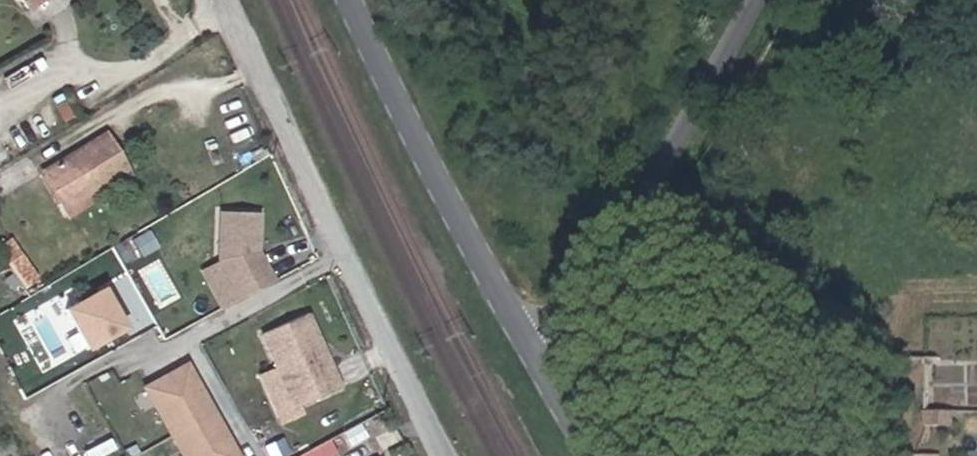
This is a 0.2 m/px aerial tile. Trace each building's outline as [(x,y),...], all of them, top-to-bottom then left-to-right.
[(25,9),(38,0),(18,0),(25,9)] [(63,207),(127,169),(106,134),(42,172),(63,207)] [(68,216),(132,177),(127,169),(63,207),(68,216)] [(258,213),(220,211),(218,260),(239,299),(272,281),(257,251),(258,213)] [(1,243),(0,244),(0,267),(18,293),(30,284),(1,243)] [(239,299),(218,260),(198,271),(219,309),(239,299)] [(95,287),(52,311),(78,356),(120,331),(95,287)] [(260,333),(294,407),(338,386),(304,312),(260,333)] [(211,412),(184,364),(143,387),(170,435),(211,412)] [(211,412),(170,435),(182,455),(236,455),(211,412)] [(338,454),(332,439),(290,455),(334,455),(338,454)]
